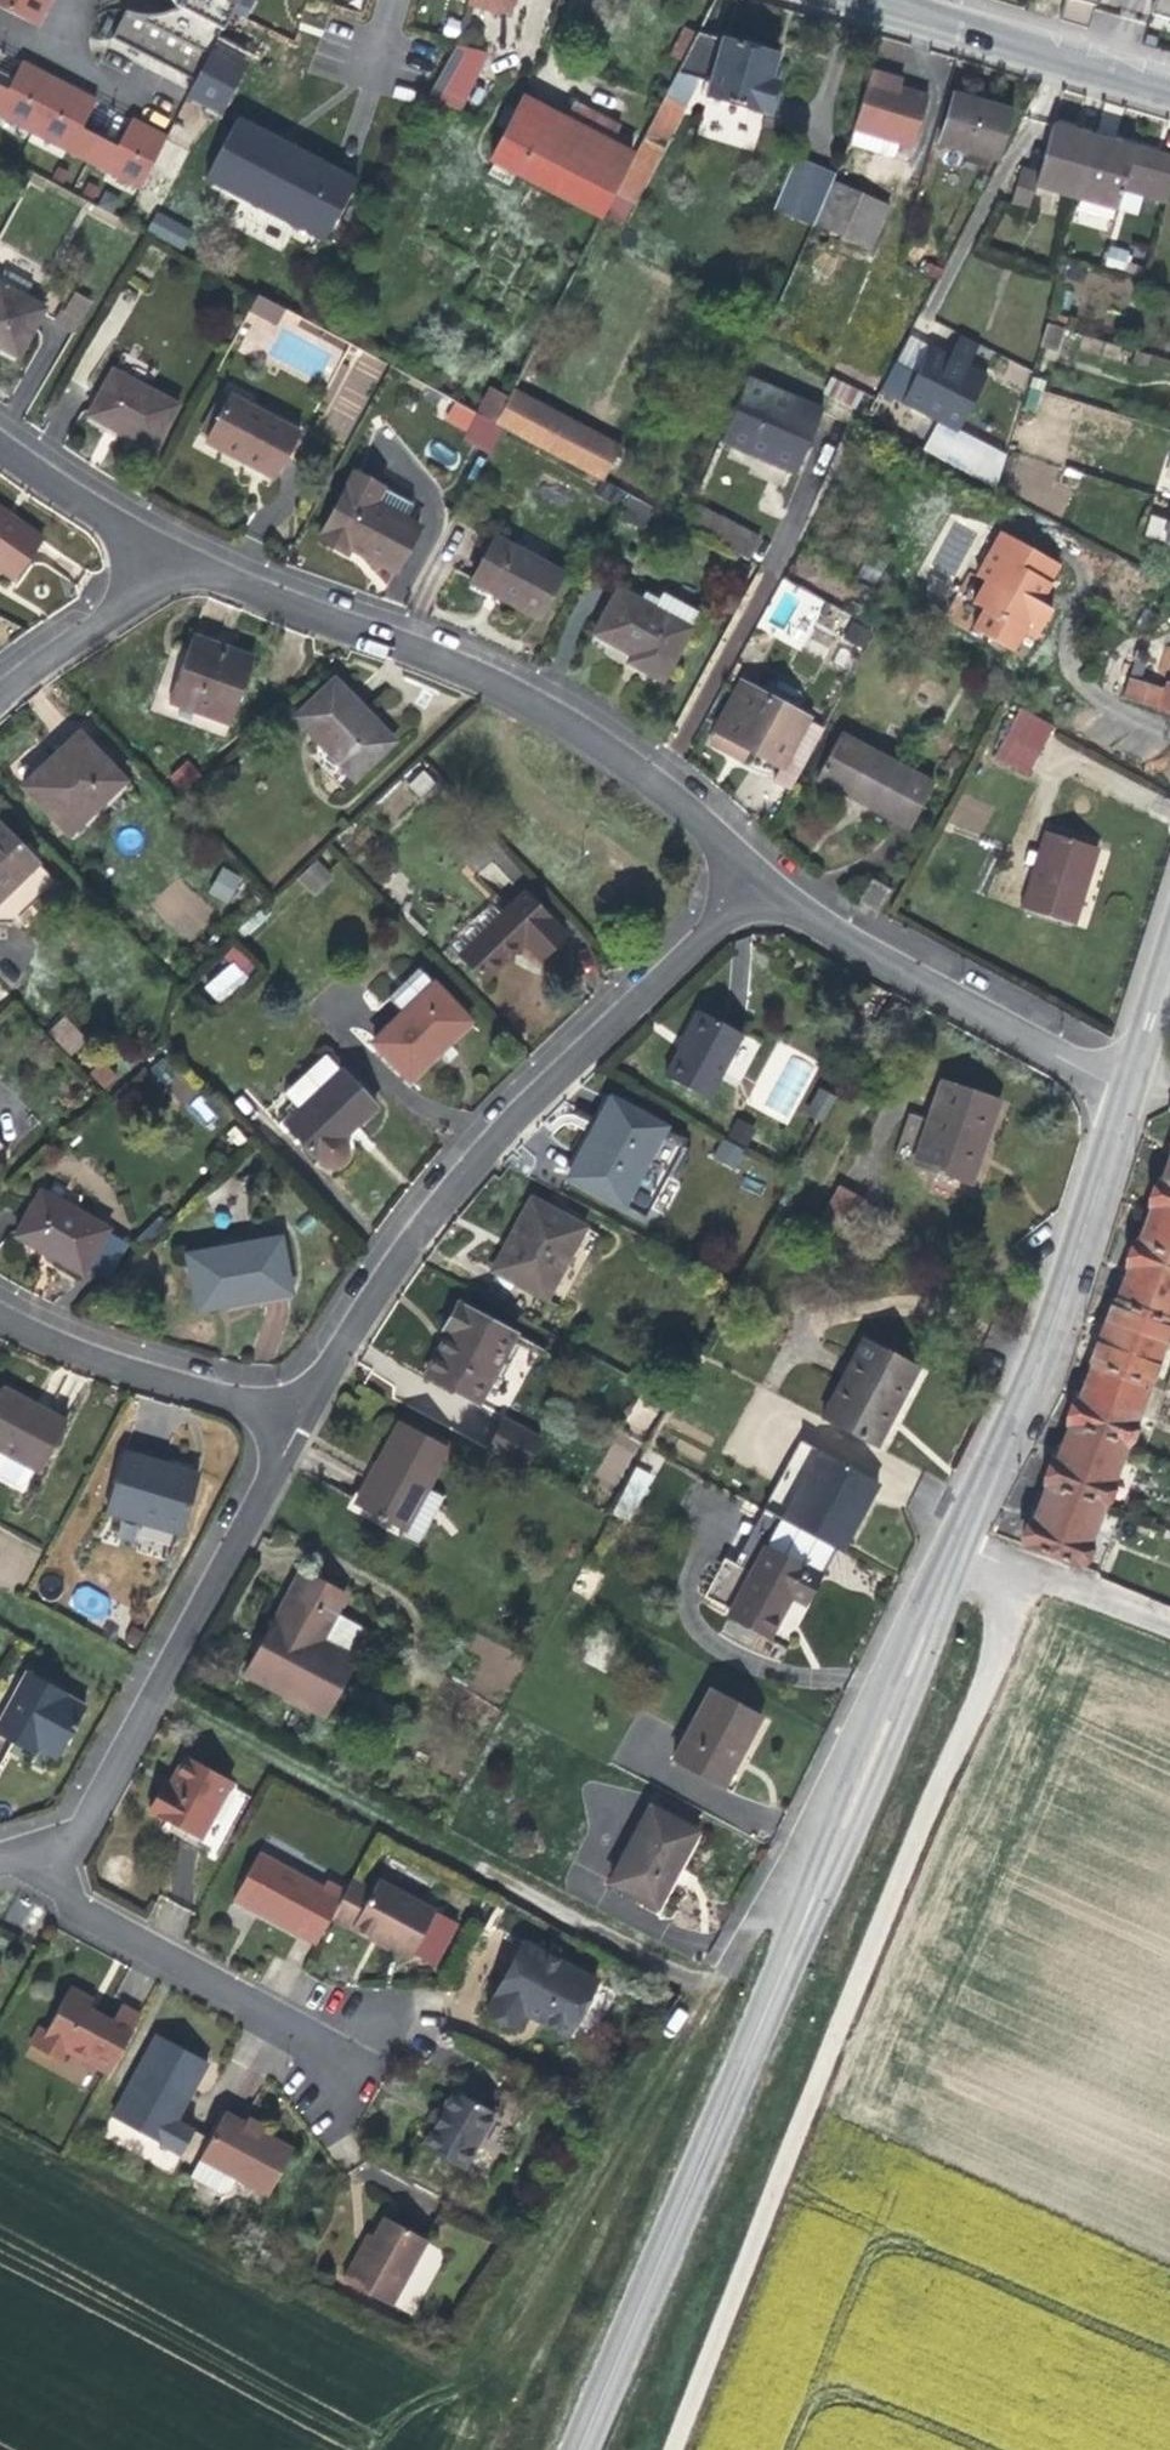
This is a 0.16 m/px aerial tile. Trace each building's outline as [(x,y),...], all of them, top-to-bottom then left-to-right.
[(11,11),(37,23),(49,0),(0,0),(0,6),(11,11)] [(214,43),(237,0),(173,0),(178,9),(160,14),(151,16),(137,13),(127,11),(113,38),(195,80),(214,43)] [(456,45),(468,3),(468,0),(450,0),(440,39),(456,45)] [(468,3),(502,13),(509,11),(514,4),(515,0),(468,0),(468,3)] [(1065,16),(1090,25),(1096,1),(1097,0),(1070,0),(1065,16)] [(1154,0),(1151,16),(1169,21),(1169,0),(1154,0)] [(634,154),(615,193),(632,201),(697,78),(708,82),(705,95),(768,113),(777,83),(769,80),(772,68),(776,55),(697,32),(634,154)] [(195,80),(188,94),(222,111),(248,59),(214,43),(195,80)] [(456,45),(429,95),(433,97),(459,110),(487,53),(456,45)] [(81,157),(93,135),(80,128),(94,102),(20,62),(6,90),(0,86),(0,116),(81,157)] [(769,80),(777,83),(780,71),(772,68),(769,80)] [(892,77),(871,71),(854,129),(898,142),(913,146),(926,96),(900,89),(890,86),(892,77)] [(902,80),(892,77),(890,86),(900,89),(902,80)] [(938,142),(999,160),(1012,111),(952,94),(938,142)] [(515,172),(536,183),(568,120),(522,96),(515,112),(507,130),(491,160),(493,161),(515,172)] [(507,130),(515,112),(504,106),(496,124),(507,130)] [(238,117),(206,176),(324,240),(356,181),(238,117)] [(92,164),(140,190),(165,140),(131,120),(116,148),(104,141),(92,164)] [(568,120),(536,183),(602,217),(615,193),(634,154),(568,120)] [(1094,135),(1053,123),(1038,174),(1035,185),(1076,196),(1094,135)] [(898,142),(854,129),(850,142),(894,156),(898,142)] [(81,157),(92,164),(104,141),(93,135),(81,157)] [(1094,135),(1076,196),(1117,208),(1122,188),(1140,193),(1166,201),(1169,189),(1169,157),(1094,135)] [(774,208),(813,226),(815,223),(815,220),(836,174),(797,157),(774,208)] [(510,182),(515,172),(493,161),(489,172),(510,182)] [(1035,185),(1038,174),(1021,169),(1011,203),(1029,209),(1035,185)] [(834,180),(815,223),(869,248),(889,205),(834,180)] [(1122,188),(1117,208),(1135,213),(1140,193),(1122,188)] [(146,230),(182,249),(192,229),(156,210),(146,230)] [(1128,269),(1131,250),(1107,246),(1104,265),(1128,269)] [(0,278),(0,282),(21,295),(25,283),(3,272),(0,278)] [(0,282),(0,346),(18,356),(44,307),(21,295),(0,282)] [(72,289),(53,322),(74,333),(92,301),(72,289)] [(257,295),(250,310),(276,323),(283,307),(257,295)] [(1046,323),(1040,344),(1057,350),(1063,328),(1046,323)] [(894,360),(879,390),(957,432),(987,374),(931,345),(916,372),(894,360)] [(113,369),(88,414),(153,451),(178,405),(113,369)] [(747,377),(719,440),(794,472),(821,409),(747,377)] [(828,394),(853,409),(862,395),(837,379),(828,394)] [(495,422),(501,427),(602,481),(621,446),(514,387),(508,399),(495,422)] [(491,390),(478,413),(495,422),(508,399),(491,390)] [(230,393),(205,438),(240,457),(238,459),(275,479),(300,432),(230,393)] [(469,431),(493,444),(501,427),(495,422),(478,413),(469,431)] [(419,525),(405,519),(375,503),(382,487),(354,473),(319,537),(348,553),(350,548),(394,571),(419,525)] [(704,476),(693,500),(710,510),(721,484),(704,476)] [(625,500),(619,515),(645,526),(654,505),(607,486),(605,492),(625,500)] [(375,503),(405,519),(413,504),(382,487),(375,503)] [(693,500),(683,525),(749,560),(761,538),(710,510),(693,500)] [(12,580),(43,538),(0,507),(0,572),(12,580)] [(1151,513),(1145,534),(1162,539),(1168,518),(1151,513)] [(983,609),(971,628),(1012,651),(1023,631),(1035,638),(1052,608),(1040,602),(1058,563),(1000,530),(975,575),(984,581),(971,602),(983,609)] [(495,537),(471,581),(538,617),(562,574),(495,537)] [(642,660),(638,666),(663,680),(691,628),(655,607),(617,587),(594,633),(631,654),(642,660)] [(655,607),(691,628),(699,612),(662,592),(655,607)] [(844,639),(863,646),(869,630),(849,623),(844,639)] [(192,635),(170,701),(230,724),(252,659),(218,647),(218,644),(192,635)] [(1135,654),(1134,660),(1145,664),(1148,652),(1137,648),(1135,654)] [(1128,683),(1129,678),(1134,660),(1135,654),(1128,652),(1119,679),(1128,683)] [(628,661),(638,666),(642,660),(631,654),(628,661)] [(1129,678),(1128,683),(1123,696),(1169,712),(1169,682),(1166,680),(1164,689),(1129,678)] [(354,778),(388,745),(362,718),(367,713),(335,679),(296,717),(354,778)] [(763,694),(796,711),(802,700),(799,690),(777,679),(769,682),(763,694)] [(717,731),(749,748),(782,766),(808,719),(796,711),(763,694),(740,682),(715,729),(717,731)] [(1028,774),(1054,725),(1020,707),(994,756),(1028,774)] [(742,761),(749,748),(717,731),(709,744),(742,761)] [(840,733),(817,776),(910,827),(933,783),(840,733)] [(42,767),(22,786),(68,834),(125,780),(82,735),(46,771),(42,767)] [(183,793),(202,775),(187,758),(167,776),(183,793)] [(421,769),(407,786),(425,801),(439,784),(421,769)] [(982,836),(994,807),(962,793),(949,822),(982,836)] [(37,863),(0,823),(0,898),(37,863)] [(1047,831),(1040,852),(1035,867),(1021,909),(1073,925),(1098,846),(1047,831)] [(491,837),(471,859),(503,890),(524,868),(491,837)] [(1035,867),(1040,852),(1028,849),(1024,863),(1035,867)] [(296,877),(312,895),(333,877),(317,859),(296,877)] [(37,863),(0,898),(0,921),(11,922),(54,880),(37,863)] [(222,867),(209,891),(228,901),(240,877),(222,867)] [(871,879),(860,901),(881,910),(891,888),(871,879)] [(525,892),(459,954),(484,981),(524,943),(538,959),(565,933),(525,892)] [(217,1003),(257,968),(239,947),(199,982),(217,1003)] [(403,1011),(432,983),(419,969),(390,997),(403,1011)] [(434,982),(432,983),(403,1011),(372,1041),(409,1080),(470,1021),(434,982)] [(699,1010),(665,1076),(707,1099),(742,1033),(699,1010)] [(67,1017),(48,1029),(67,1057),(86,1044),(67,1017)] [(737,1087),(760,1042),(744,1034),(722,1080),(737,1087)] [(102,1060),(90,1072),(104,1088),(117,1076),(102,1060)] [(341,1069),(284,1124),(321,1162),(326,1165),(334,1165),(340,1163),(347,1156),(347,1145),(343,1136),(376,1106),(341,1069)] [(942,1078),(912,1165),(968,1184),(981,1143),(984,1144),(1000,1098),(942,1078)] [(818,1087),(804,1113),(822,1123),(837,1097),(818,1087)] [(199,1095),(187,1106),(205,1126),(217,1115),(199,1095)] [(610,1097),(568,1175),(623,1204),(665,1127),(610,1097)] [(727,1136),(744,1147),(753,1130),(736,1121),(727,1136)] [(712,1157),(736,1169),(745,1150),(721,1138),(712,1157)] [(1169,1327),(1169,1149),(1159,1178),(1156,1177),(1146,1203),(1149,1204),(1137,1239),(1133,1238),(1124,1263),(1126,1265),(1077,1398),(1074,1397),(1065,1422),(1068,1423),(1054,1457),(1052,1457),(1042,1483),(1045,1484),(1032,1518),(1029,1517),(1019,1543),(1081,1566),(1169,1327)] [(41,1189),(15,1234),(84,1274),(109,1228),(41,1189)] [(839,1189),(821,1223),(843,1234),(861,1200),(839,1189)] [(513,1243),(497,1272),(546,1299),(584,1227),(531,1196),(508,1240),(513,1243)] [(291,1292),(280,1236),(187,1254),(197,1309),(291,1292)] [(448,1330),(426,1372),(480,1400),(516,1334),(458,1303),(444,1328),(448,1330)] [(836,1390),(888,1419),(894,1408),(896,1409),(919,1367),(865,1338),(836,1390)] [(0,1389),(0,1449),(41,1471),(67,1422),(1,1386),(0,1389)] [(873,1447),(888,1419),(836,1390),(821,1418),(873,1447)] [(504,1421),(487,1451),(522,1470),(540,1440),(504,1421)] [(356,1501),(405,1528),(426,1487),(446,1451),(398,1424),(356,1501)] [(124,1451),(107,1512),(180,1533),(196,1472),(124,1451)] [(632,1524),(653,1474),(634,1465),(613,1515),(632,1524)] [(426,1487),(405,1528),(400,1536),(416,1546),(442,1497),(426,1487)] [(765,1545),(751,1570),(730,1608),(726,1615),(770,1638),(783,1613),(779,1612),(790,1594),(807,1604),(823,1574),(765,1545)] [(730,1608),(751,1570),(724,1555),(703,1593),(730,1608)] [(320,1640),(336,1613),(345,1596),(300,1570),(246,1674),(323,1714),(353,1658),(351,1657),(320,1640)] [(104,1619),(109,1594),(75,1587),(70,1612),(104,1619)] [(366,1629),(336,1613),(320,1640),(351,1657),(366,1629)] [(37,1747),(57,1757),(86,1705),(25,1672),(0,1720),(0,1735),(13,1743),(17,1735),(37,1747)] [(712,1689),(673,1761),(722,1787),(761,1714),(712,1689)] [(33,1754),(37,1747),(17,1735),(13,1743),(27,1750),(33,1754)] [(164,1782),(149,1809),(157,1814),(202,1838),(231,1782),(183,1756),(173,1775),(176,1777),(170,1786),(164,1782)] [(649,1806),(698,1832),(703,1822),(655,1796),(649,1806)] [(656,1907),(698,1832),(649,1806),(609,1881),(656,1907)] [(253,1909),(316,1944),(330,1918),(345,1890),(327,1880),(324,1886),(259,1851),(233,1899),(253,1909)] [(373,1888),(353,1877),(345,1890),(330,1918),(351,1930),(353,1927),(375,1939),(409,1959),(435,1908),(378,1878),(373,1888)] [(523,1941),(486,2010),(516,2027),(525,2012),(541,2020),(567,2034),(596,1980),(523,1941)] [(108,2074),(140,2015),(121,2003),(111,2021),(99,2013),(89,2007),(93,1999),(69,1986),(45,2031),(39,2028),(29,2044),(61,2060),(66,2051),(108,2074)] [(138,2066),(111,2116),(182,2155),(195,2131),(175,2120),(208,2062),(156,2033),(138,2066)] [(464,2169),(494,2113),(452,2090),(442,2110),(432,2110),(427,2118),(430,2125),(432,2127),(421,2146),(464,2169)] [(504,2093),(494,2113),(500,2115),(511,2096),(504,2093)] [(267,2134),(225,2112),(190,2175),(220,2192),(229,2189),(236,2177),(267,2195),(293,2148),(267,2134)] [(383,2217),(373,2237),(356,2267),(351,2263),(342,2278),(392,2305),(426,2240),(383,2217)] [(356,2267),(373,2237),(367,2233),(361,2245),(351,2263),(356,2267)]
